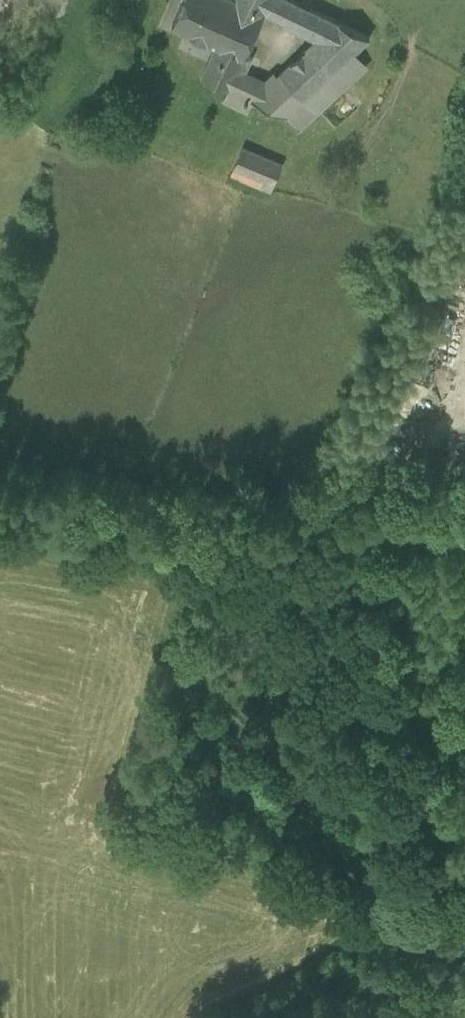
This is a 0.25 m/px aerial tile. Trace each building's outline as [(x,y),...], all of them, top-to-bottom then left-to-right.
[(171,24),(215,44),(223,28),(214,23),(220,10),(226,13),(231,0),(182,0),(171,24)] [(226,13),(220,10),(214,23),(223,28),(215,44),(249,59),(252,55),(245,51),(263,10),(268,0),(231,0),(226,13)] [(286,22),(296,1),(293,0),(268,0),(263,10),(286,22)] [(286,22),(301,29),(309,8),(296,1),(286,22)] [(333,20),(309,8),(301,29),(317,37),(333,20)] [(369,37),(333,20),(317,37),(279,72),(303,98),(326,76),(354,50),(369,37)] [(201,75),(233,90),(253,99),(262,79),(244,71),(249,59),(215,44),(201,75)] [(367,65),(354,50),(326,76),(340,90),(367,65)] [(274,85),(262,79),(253,99),(281,112),(298,129),(340,90),(326,76),(303,98),(279,72),(274,85)] [(247,113),(253,99),(233,90),(227,103),(247,113)] [(342,93),(323,111),(336,126),(355,106),(342,93)] [(242,147),(231,172),(271,189),(282,164),(242,147)]
